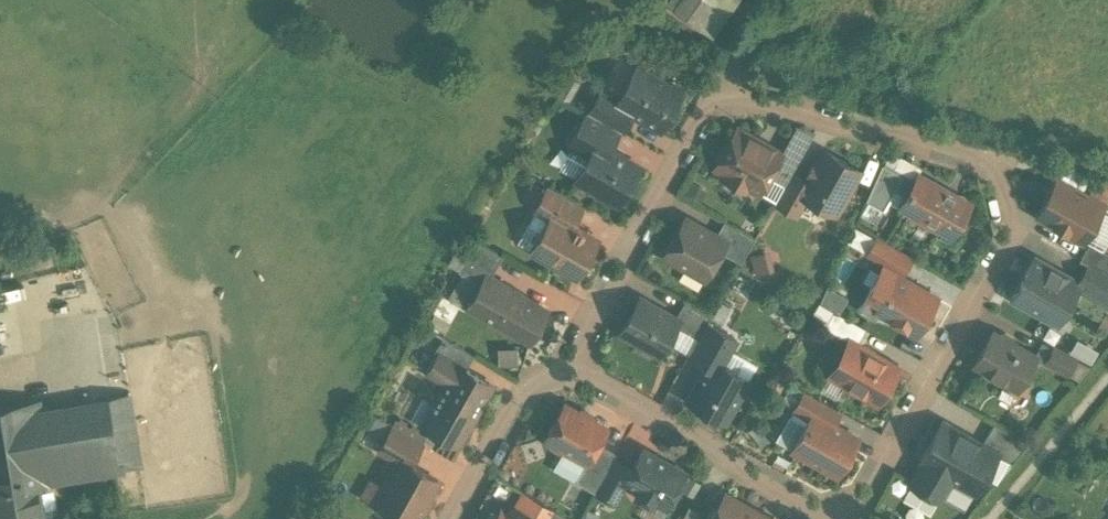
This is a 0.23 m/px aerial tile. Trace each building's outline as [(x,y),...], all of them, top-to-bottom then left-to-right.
[(714,37),(740,0),(681,0),(674,9),(714,37)] [(681,91),(636,66),(616,102),(615,105),(632,114),(659,129),(681,91)] [(616,102),(599,93),(588,112),(587,112),(619,130),(622,132),(632,114),(615,105),(616,102)] [(619,130),(587,112),(588,112),(586,111),(568,143),(589,155),(596,144),(608,150),(619,130)] [(755,139),(736,128),(726,146),(725,145),(720,147),(714,158),(715,163),(716,163),(714,167),(759,192),(767,177),(780,153),(779,153),(768,147),(768,146),(767,146),(756,140),(756,139),(755,139)] [(785,143),(779,153),(780,153),(767,177),(784,186),(790,174),(802,153),(785,143)] [(608,150),(596,144),(589,155),(575,180),(594,191),(596,195),(610,203),(614,202),(617,203),(638,167),(608,150)] [(858,170),(823,150),(815,164),(813,163),(803,181),(796,192),(806,198),(834,213),(838,205),(842,205),(849,193),(847,190),(858,170)] [(890,200),(900,206),(914,181),(882,164),(865,200),(885,211),(890,200)] [(803,181),(790,174),(784,186),(774,203),(796,215),(806,198),(796,192),(803,181)] [(947,190),(918,174),(914,181),(900,206),(923,219),(921,222),(932,229),(936,231),(940,224),(954,232),(968,207),(945,194),(947,190)] [(1087,195),(1057,178),(1036,215),(1083,242),(1103,205),(1102,204),(1087,195)] [(1102,204),(1107,194),(1107,187),(1096,180),(1087,195),(1102,204)] [(582,206),(548,186),(536,208),(551,217),(552,215),(571,226),(582,206)] [(1103,205),(1083,242),(1086,242),(1088,243),(1102,250),(1107,238),(1107,208),(1103,205)] [(571,226),(552,215),(551,217),(531,251),(575,276),(596,240),(571,226)] [(701,227),(696,228),(695,226),(684,219),(663,255),(666,256),(667,260),(680,267),(684,266),(704,278),(719,251),(724,243),(714,237),(711,235),(712,233),(701,227)] [(754,239),(723,221),(714,237),(724,243),(719,251),(740,263),(754,239)] [(910,258),(875,239),(867,254),(901,274),(910,258)] [(474,241),(457,271),(480,284),(486,273),(490,276),(501,256),(474,241)] [(1088,243),(1079,260),(1088,265),(1107,277),(1107,254),(1102,250),(1088,243)] [(1077,284),(1034,259),(1012,298),(1046,317),(1049,313),(1058,311),(1061,313),(1078,284),(1077,284)] [(1088,265),(1077,284),(1078,284),(1107,301),(1107,277),(1088,265)] [(490,276),(486,273),(480,284),(466,308),(528,343),(546,310),(519,295),(520,293),(490,276)] [(935,298),(895,276),(875,311),(915,334),(935,298)] [(674,318),(639,298),(620,333),(658,355),(674,326),(677,320),(674,318)] [(710,315),(684,300),(674,318),(677,320),(674,326),(697,339),(706,323),(710,315)] [(866,328),(834,309),(827,323),(859,341),(866,328)] [(735,339),(706,323),(697,339),(687,356),(706,367),(710,359),(720,364),(728,350),(735,339)] [(1034,357),(992,333),(974,365),(990,374),(991,378),(1000,383),(1005,382),(1016,388),(1034,357)] [(473,356),(442,338),(433,352),(439,356),(440,354),(465,369),(473,356)] [(860,347),(848,340),(828,376),(843,384),(845,389),(854,394),(859,393),(876,403),(896,368),(873,354),(872,350),(864,345),(860,347)] [(495,365),(515,364),(514,346),(494,347),(495,365)] [(1075,359),(1054,347),(1045,363),(1066,375),(1075,359)] [(755,365),(728,350),(720,364),(747,379),(755,366),(755,365)] [(465,369),(440,354),(439,356),(429,373),(445,382),(433,403),(438,405),(425,427),(457,445),(492,384),(465,369)] [(720,364),(710,359),(706,367),(688,400),(725,421),(747,379),(720,364)] [(839,411),(805,391),(794,410),(809,419),(812,413),(831,424),(839,411)] [(40,409),(39,402),(0,408),(0,468),(32,462),(35,483),(141,466),(129,395),(40,409)] [(605,428),(564,405),(544,438),(548,440),(549,446),(561,452),(566,451),(585,461),(586,462),(596,444),(605,428)] [(831,424),(812,413),(809,419),(792,450),(836,475),(856,439),(831,424)] [(981,445),(941,423),(919,461),(922,463),(910,485),(938,500),(950,479),(975,493),(996,456),(997,454),(981,445)] [(1027,444),(993,424),(981,445),(997,454),(996,456),(1011,464),(1027,444)] [(422,442),(392,425),(377,451),(379,452),(381,449),(399,460),(399,458),(409,464),(422,442)] [(596,444),(586,462),(585,461),(573,481),(594,493),(614,458),(616,455),(596,444)] [(684,473),(642,449),(631,468),(623,483),(624,484),(636,491),(634,495),(650,504),(652,500),(665,507),(684,473)] [(399,458),(399,460),(374,503),(401,518),(415,518),(437,480),(409,464),(399,458)] [(614,458),(594,493),(613,503),(624,484),(623,483),(631,468),(614,458)] [(0,468),(0,518),(41,518),(35,483),(32,462),(0,468)] [(724,495),(710,518),(766,518),(724,495)] [(511,507),(507,514),(501,511),(496,518),(533,518),(511,507)] [(550,508),(544,518),(568,518),(550,508)]
